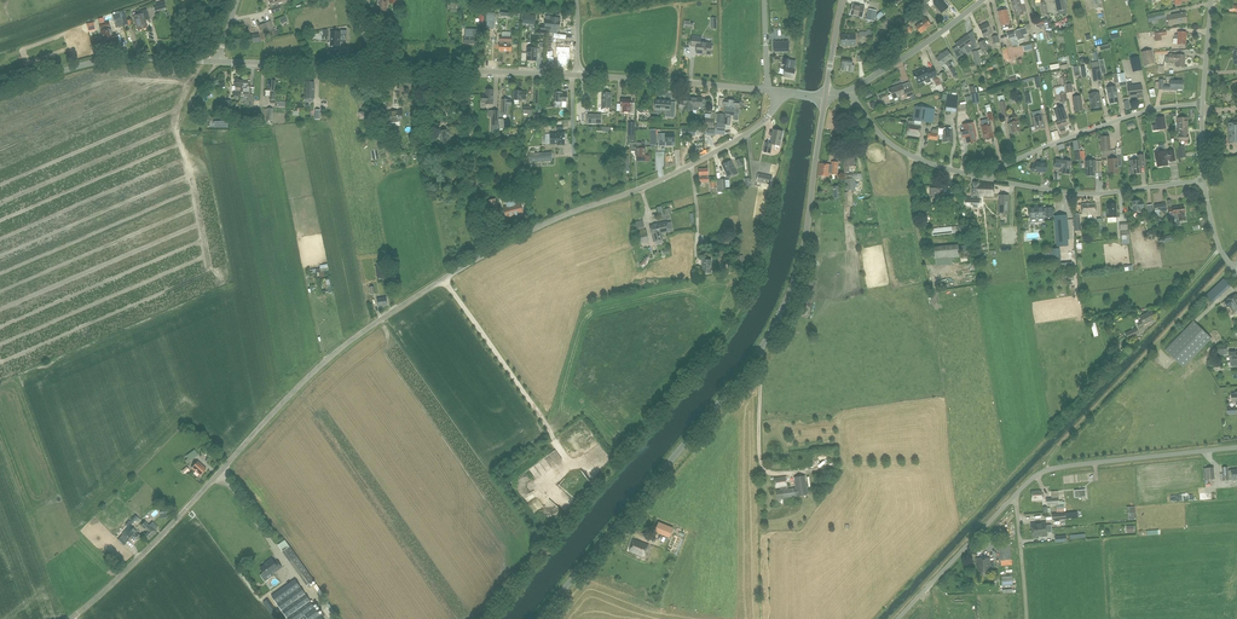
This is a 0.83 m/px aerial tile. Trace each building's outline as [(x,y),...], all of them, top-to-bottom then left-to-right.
[(270,6),(271,6),(272,8),(270,9),(272,13),(281,10),(279,6),(278,3),(281,2),(280,0),(268,0),(270,6)] [(376,9),(386,11),(388,0),(378,0),(376,9)] [(942,1),(943,0),(937,0),(937,1),(933,5),(941,14),(948,8),(942,1)] [(1016,16),(1023,14),(1023,12),(1026,11),(1024,4),(1021,5),(1019,0),(1016,0),(1011,1),(1016,16)] [(1065,0),(1054,0),(1057,11),(1058,15),(1067,13),(1066,9),(1065,0)] [(1100,0),(1092,0),(1093,8),(1102,6),(1100,0)] [(164,1),(153,5),(155,11),(165,7),(164,1)] [(461,4),(447,2),(446,8),(456,9),(456,11),(459,11),(459,10),(460,10),(461,4)] [(850,15),(862,17),(864,6),(852,4),(850,15)] [(920,17),(927,11),(922,6),(916,12),(912,16),(913,17),(909,22),(911,24),(916,19),(915,18),(918,15),(920,17)] [(874,21),(876,10),(869,8),(866,20),(874,21)] [(147,9),(137,12),(138,14),(143,29),(148,27),(145,20),(150,19),(147,9)] [(998,12),(1001,25),(1009,23),(1006,10),(998,12)] [(123,25),(119,12),(111,15),(113,21),(117,20),(119,26),(123,25)] [(1182,13),(1171,15),(1167,16),(1167,18),(1169,25),(1187,22),(1185,12),(1182,13)] [(478,17),(475,17),(475,23),(484,23),(484,17),(484,13),(478,13),(478,17)] [(138,14),(133,16),(138,30),(143,29),(138,14)] [(524,14),(523,22),(535,23),(536,15),(524,14)] [(560,21),(559,21),(559,18),(551,17),(551,20),(546,20),(545,27),(541,26),(541,31),(550,32),(550,28),(559,29),(560,21)] [(915,26),(921,33),(931,25),(925,18),(915,26)] [(684,28),(693,28),(694,23),(690,22),(690,21),(684,20),(684,28)] [(1043,21),(1035,22),(1035,28),(1044,26),(1045,28),(1048,27),(1047,20),(1043,20),(1043,21)] [(274,28),(273,26),(271,21),(266,23),(268,30),(274,28)] [(108,41),(104,22),(101,23),(102,27),(100,27),(101,30),(100,30),(103,42),(108,41)] [(107,22),(104,22),(108,41),(113,40),(117,39),(116,34),(112,35),(111,28),(109,29),(108,25),(108,26),(107,22)] [(992,33),(987,23),(978,27),(982,35),(983,37),(992,33)] [(913,29),(909,25),(905,29),(909,33),(913,29)] [(1027,34),(1025,27),(1015,30),(1017,37),(1018,36),(1019,40),(1024,38),(1023,35),(1027,34)] [(346,41),(346,30),(340,29),(340,31),(330,31),(330,41),(328,43),(330,45),(330,46),(331,46),(332,47),(333,46),(340,46),(340,40),(341,40),(342,39),(342,38),(346,38),(346,41)] [(1153,31),(1155,41),(1162,40),(1161,36),(1166,35),(1166,29),(1153,31)] [(481,37),(476,37),(476,34),(478,34),(478,30),(473,30),(473,35),(468,35),(468,37),(465,36),(464,43),(480,44),(481,37)] [(551,37),(560,38),(560,34),(567,34),(567,31),(551,30),(551,37)] [(1014,31),(1006,32),(1008,38),(1011,37),(1012,40),(1017,39),(1016,36),(1015,36),(1014,31)] [(1177,44),(1185,44),(1186,32),(1178,32),(1178,35),(1175,34),(1175,39),(1177,39),(1177,44)] [(966,35),(955,44),(960,51),(964,48),(968,53),(976,47),(974,40),(971,42),(966,35)] [(1001,47),(998,35),(992,36),(994,48),(1001,47)] [(499,51),(511,51),(511,41),(512,36),(500,36),(500,44),(499,51)] [(701,37),(692,36),(691,45),(697,46),(696,53),(710,54),(711,43),(700,42),(701,37)] [(888,43),(884,38),(880,41),(884,46),(888,43)] [(988,49),(984,40),(978,43),(980,49),(978,50),(980,55),(982,54),(981,53),(988,49)] [(774,51),(789,51),(789,42),(774,42),(774,51)] [(877,42),(871,47),(876,53),(882,48),(877,42)] [(558,54),(562,54),(561,58),(558,58),(557,64),(568,65),(569,56),(564,56),(565,51),(572,51),(572,45),(565,45),(557,44),(557,51),(558,51),(558,54)] [(527,48),(527,60),(536,61),(537,48),(527,48)] [(1140,52),(1143,65),(1144,65),(1144,67),(1146,66),(1146,65),(1154,63),(1152,49),(1140,52)] [(947,50),(936,58),(942,65),(945,63),(946,65),(947,65),(949,68),(952,65),(954,64),(952,61),(950,62),(949,60),(952,57),(947,50)] [(980,63),(977,50),(971,51),(975,64),(980,63)] [(1184,67),(1185,55),(1168,54),(1168,56),(1165,56),(1165,61),(1176,62),(1176,66),(1184,67)] [(1129,58),(1133,72),(1136,71),(1135,64),(1140,63),(1138,56),(1129,58)] [(843,58),(841,70),(853,72),(854,66),(851,65),(852,60),(843,58)] [(793,78),(794,70),(785,68),(784,76),(793,78)] [(918,83),(924,80),(925,82),(927,83),(931,82),(929,78),(936,75),(933,68),(926,71),(925,68),(913,73),(915,78),(916,78),(918,83)] [(1101,80),(1099,68),(1092,69),(1094,81),(1101,80)] [(947,78),(944,71),(939,74),(937,75),(941,83),(944,81),(943,80),(947,78)] [(1126,81),(1124,72),(1117,74),(1119,82),(1126,81)] [(1163,89),(1177,90),(1177,88),(1182,89),(1182,80),(1171,80),(1171,76),(1165,76),(1165,80),(1170,80),(1170,86),(1163,86),(1164,79),(1159,79),(1159,89),(1163,89)] [(243,86),(243,79),(236,79),(236,82),(234,82),(234,84),(236,85),(236,91),(234,91),(234,96),(240,96),(240,93),(241,93),(241,86),(243,86)] [(248,79),(243,79),(243,86),(241,86),(241,93),(240,93),(240,96),(240,95),(244,95),(244,97),(248,97),(247,101),(250,102),(250,106),(253,106),(253,101),(252,101),(253,94),(252,94),(252,93),(254,93),(254,87),(249,87),(250,80),(248,80),(248,79)] [(270,99),(270,103),(276,103),(276,99),(274,99),(275,80),(267,80),(267,90),(271,90),(271,93),(270,93),(270,99)] [(1219,83),(1218,93),(1218,94),(1220,102),(1213,104),(1215,110),(1218,111),(1225,108),(1226,105),(1229,106),(1230,110),(1234,108),(1236,109),(1236,102),(1230,101),(1229,102),(1227,96),(1231,95),(1232,89),(1229,81),(1227,81),(1219,83)] [(305,98),(314,98),(314,91),(313,91),(314,82),(306,82),(306,91),(305,91),(305,98)] [(901,84),(889,89),(890,94),(891,94),(893,99),(905,94),(906,98),(914,95),(911,88),(903,90),(901,84)] [(1141,85),(1128,86),(1129,97),(1137,96),(1137,98),(1142,97),(1141,85)] [(1067,101),(1063,86),(1053,88),(1056,100),(1059,100),(1059,102),(1067,101)] [(1109,103),(1118,102),(1115,86),(1107,88),(1109,103)] [(496,101),(497,87),(489,87),(489,92),(485,92),(485,100),(489,100),(489,101),(496,101)] [(522,91),(514,91),(514,100),(522,100),(522,99),(526,100),(527,91),(522,91)] [(554,101),(562,102),(562,101),(567,101),(567,94),(562,93),(555,92),(554,101)] [(602,92),(602,107),(610,108),(611,103),(611,92),(602,92)] [(978,98),(977,93),(970,95),(971,99),(972,105),(979,103),(978,98)] [(1099,93),(1089,94),(1091,108),(1101,107),(1099,93)] [(955,112),(958,96),(948,94),(945,111),(955,112)] [(679,101),(679,108),(683,108),(683,110),(692,111),(693,106),(701,107),(702,98),(684,96),(683,101),(679,101)] [(1081,96),(1073,97),(1075,112),(1083,111),(1081,96)] [(507,115),(507,112),(508,112),(508,105),(510,105),(511,104),(511,101),(510,100),(502,99),(502,111),(502,114),(507,115)] [(621,99),(621,106),(620,111),(622,111),(622,112),(630,112),(629,114),(635,114),(635,103),(631,102),(631,100),(621,99)] [(655,110),(656,110),(655,113),(661,113),(662,110),(670,111),(670,100),(656,99),(656,100),(653,100),(653,104),(655,105),(655,110)] [(726,107),(739,108),(739,106),(741,106),(742,102),(740,102),(740,101),(735,101),(727,100),(724,100),(723,107),(726,107)] [(1008,116),(1004,100),(998,102),(1002,118),(1008,116)] [(908,121),(906,135),(919,137),(921,121),(933,123),(935,109),(915,106),(913,120),(914,121),(908,121)] [(726,107),(725,114),(725,122),(725,124),(730,125),(730,120),(729,120),(729,117),(729,115),(734,115),(734,114),(738,114),(739,108),(726,107)] [(1054,110),(1058,121),(1055,122),(1058,128),(1059,127),(1060,129),(1059,129),(1060,134),(1066,132),(1064,127),(1063,128),(1063,126),(1067,125),(1065,119),(1064,119),(1061,108),(1054,110)] [(378,109),(369,110),(365,110),(366,112),(359,112),(359,118),(379,117),(378,109)] [(497,132),(498,125),(499,119),(499,110),(488,110),(488,117),(491,117),(491,125),(492,125),(491,132),(497,132)] [(388,112),(388,121),(403,121),(403,111),(388,112)] [(725,122),(725,114),(716,113),(715,121),(725,122)] [(601,114),(588,114),(588,123),(601,124),(601,114)] [(1008,118),(1012,132),(1020,130),(1018,125),(1019,125),(1018,120),(1018,121),(1017,116),(1008,118)] [(1044,128),(1042,116),(1033,117),(1035,126),(1036,130),(1044,128)] [(1166,129),(1165,116),(1155,118),(1156,124),(1152,125),(1152,130),(1166,129)] [(713,127),(714,118),(705,117),(704,126),(713,127)] [(1177,118),(1177,129),(1176,129),(1176,135),(1174,135),(1174,140),(1179,140),(1188,140),(1188,135),(1188,134),(1188,118),(1177,118)] [(378,135),(375,119),(368,120),(370,137),(378,135)] [(723,123),(718,122),(717,125),(717,129),(714,129),(714,130),(708,130),(708,133),(714,134),(714,133),(724,134),(725,125),(723,125),(723,123)] [(961,131),(962,137),(965,137),(967,143),(976,141),(975,136),(976,136),(973,122),(963,124),(964,130),(961,131)] [(990,124),(981,126),(984,139),(987,139),(987,140),(991,139),(991,138),(993,137),(993,135),(990,124)] [(557,134),(550,134),(550,142),(558,142),(558,144),(559,144),(559,145),(563,145),(563,144),(564,144),(564,132),(561,132),(561,129),(563,129),(563,125),(557,125),(557,129),(557,132),(557,134)] [(436,130),(437,139),(452,136),(451,127),(436,130)] [(952,130),(951,130),(951,127),(943,127),(943,131),(943,142),(952,141),(952,130)] [(927,139),(937,140),(938,134),(937,134),(938,129),(932,128),(930,133),(928,133),(927,139)] [(780,146),(783,132),(773,130),(770,144),(769,144),(765,143),(766,143),(765,142),(763,152),(770,153),(772,144),(780,146)] [(667,146),(667,133),(658,133),(658,146),(667,146)] [(1110,150),(1109,136),(1100,136),(1101,151),(1110,150)] [(645,148),(645,143),(631,142),(631,149),(631,150),(637,150),(637,161),(645,161),(650,161),(650,155),(645,155),(645,148)] [(1176,146),(1178,160),(1185,159),(1185,157),(1186,157),(1184,145),(1176,146)] [(1074,151),(1075,160),(1080,160),(1080,162),(1084,162),(1084,159),(1085,159),(1083,147),(1078,148),(1078,151),(1074,151)] [(1108,159),(1109,174),(1118,173),(1118,166),(1122,166),(1121,155),(1121,147),(1115,148),(1116,155),(1116,159),(1108,159)] [(1157,160),(1158,167),(1166,165),(1168,164),(1167,160),(1170,159),(1170,160),(1175,159),(1174,151),(1166,152),(1166,151),(1155,153),(1156,160),(1157,160)] [(1031,170),(1036,171),(1036,172),(1040,172),(1040,171),(1046,172),(1047,163),(1040,163),(1042,152),(1041,152),(1040,164),(1036,163),(1037,153),(1036,165),(1032,165),(1031,170)] [(552,162),(552,153),(529,154),(529,163),(552,162)] [(1130,174),(1141,173),(1140,168),(1144,168),(1143,155),(1137,156),(1137,160),(1130,161),(1131,167),(1129,168),(1130,174)] [(853,157),(844,158),(844,172),(849,172),(849,166),(854,166),(853,157)] [(735,170),(731,160),(722,165),(727,174),(735,170)] [(1069,174),(1070,161),(1055,160),(1055,167),(1062,168),(1062,173),(1069,174)] [(1086,161),(1086,176),(1094,176),(1094,171),(1096,171),(1095,161),(1086,161)] [(829,177),(830,164),(819,163),(818,176),(829,177)] [(708,182),(708,169),(699,169),(699,182),(708,182)] [(772,176),(758,173),(756,181),(771,184),(772,176)] [(844,178),(844,190),(855,190),(855,180),(861,179),(861,173),(845,173),(845,178),(844,178)] [(726,191),(725,179),(716,179),(717,192),(726,191)] [(979,182),(973,182),(973,198),(964,198),(964,202),(980,203),(980,198),(978,198),(978,195),(993,196),(994,183),(979,183),(979,182)] [(832,186),(834,198),(841,197),(840,186),(839,187),(839,185),(832,186)] [(942,201),(947,201),(947,203),(953,203),(957,203),(957,197),(953,197),(953,196),(947,196),(947,197),(944,197),(944,189),(942,189),(931,189),(931,198),(932,198),(932,201),(942,201)] [(1009,195),(1000,195),(999,213),(1008,213),(1009,195)] [(523,213),(520,203),(516,204),(515,200),(505,202),(507,207),(504,207),(506,215),(509,214),(510,216),(523,213)] [(1133,211),(1141,210),(1140,208),(1144,208),(1143,201),(1140,201),(1132,202),(1133,211)] [(1095,203),(1081,204),(1082,214),(1087,213),(1087,215),(1096,214),(1095,203)] [(1115,203),(1107,204),(1107,217),(1116,217),(1115,203)] [(1165,203),(1154,204),(1156,218),(1160,217),(1159,211),(1166,210),(1165,203)] [(656,212),(669,209),(668,205),(663,206),(663,204),(655,205),(656,212)] [(1053,216),(1052,208),(1046,208),(1046,209),(1043,209),(1043,206),(1029,208),(1030,218),(1053,216)] [(1169,212),(1169,216),(1173,215),(1174,218),(1176,219),(1178,219),(1178,221),(1185,220),(1184,212),(1185,212),(1184,206),(1172,207),(1173,212),(1169,212)] [(1081,230),(1079,213),(1072,214),(1074,231),(1081,230)] [(1057,246),(1067,245),(1067,239),(1069,239),(1066,215),(1054,216),(1057,246)] [(644,228),(642,220),(634,222),(636,230),(644,228)] [(661,233),(664,233),(669,231),(666,221),(649,225),(652,235),(653,242),(663,239),(661,233)] [(932,235),(968,232),(968,225),(931,228),(932,235)] [(645,229),(636,231),(639,244),(648,242),(645,229)] [(1151,240),(1156,236),(1155,231),(1150,229),(1146,233),(1147,238),(1151,240)] [(958,244),(934,246),(933,244),(929,245),(930,255),(934,254),(935,265),(952,264),(952,257),(959,257),(958,252),(966,251),(965,245),(958,246),(958,244)] [(1059,249),(1051,250),(1053,264),(1060,263),(1059,249)] [(711,273),(711,260),(702,259),(702,273),(711,273)] [(1058,271),(1072,270),(1072,263),(1058,264),(1058,271)] [(375,267),(377,278),(381,278),(381,279),(386,278),(385,273),(383,273),(382,266),(375,267)] [(1226,299),(1234,313),(1236,312),(1236,293),(1226,299)] [(386,298),(377,299),(378,307),(387,306),(386,298)] [(1142,321),(1151,317),(1148,312),(1139,316),(1142,321)] [(1165,350),(1184,368),(1212,338),(1194,321),(1165,350)] [(1128,339),(1138,334),(1135,328),(1124,333),(1128,339)] [(1111,351),(1101,362),(1107,367),(1117,357),(1111,351)] [(1216,360),(1212,363),(1217,368),(1221,365),(1216,360)] [(190,461),(198,454),(194,449),(188,453),(188,454),(186,456),(190,461)] [(206,469),(198,462),(192,468),(200,476),(206,469)] [(1205,481),(1215,480),(1214,468),(1203,469),(1205,481)] [(774,479),(776,488),(781,488),(781,490),(776,491),(777,499),(807,495),(804,477),(793,478),(795,488),(787,489),(785,477),(774,479)] [(1032,492),(1032,501),(1042,500),(1041,491),(1032,492)] [(1050,505),(1050,506),(1065,505),(1064,501),(1059,502),(1058,498),(1046,499),(1047,505),(1050,505)] [(133,523),(138,518),(134,515),(130,520),(133,523)] [(154,531),(150,528),(145,522),(141,526),(146,531),(143,534),(149,540),(157,532),(156,530),(154,532),(154,531)] [(658,522),(655,530),(670,536),(673,528),(658,522)] [(1032,531),(1052,529),(1051,525),(1046,526),(1046,523),(1041,523),(1041,524),(1031,525),(1032,531)] [(131,526),(122,534),(131,543),(134,539),(132,536),(136,532),(131,526)] [(1052,529),(1032,531),(1032,537),(1043,536),(1043,537),(1047,536),(1047,533),(1052,533),(1052,529)] [(634,540),(630,552),(644,557),(648,546),(634,540)] [(983,540),(978,541),(977,542),(977,543),(977,549),(984,550),(987,544),(983,540)] [(289,545),(281,551),(306,586),(314,580),(289,545)] [(1010,545),(998,546),(1000,561),(1011,560),(1010,545)] [(275,563),(272,559),(267,562),(268,564),(261,569),(266,577),(278,568),(279,569),(281,567),(277,561),(275,563)] [(978,569),(978,575),(988,575),(988,569),(989,569),(989,559),(977,559),(977,569),(978,569)] [(268,593),(285,618),(287,618),(322,618),(318,613),(314,607),(310,610),(314,605),(306,599),(308,596),(302,593),(292,576),(268,593)] [(1012,577),(1001,577),(1002,587),(1013,586),(1012,577)]
